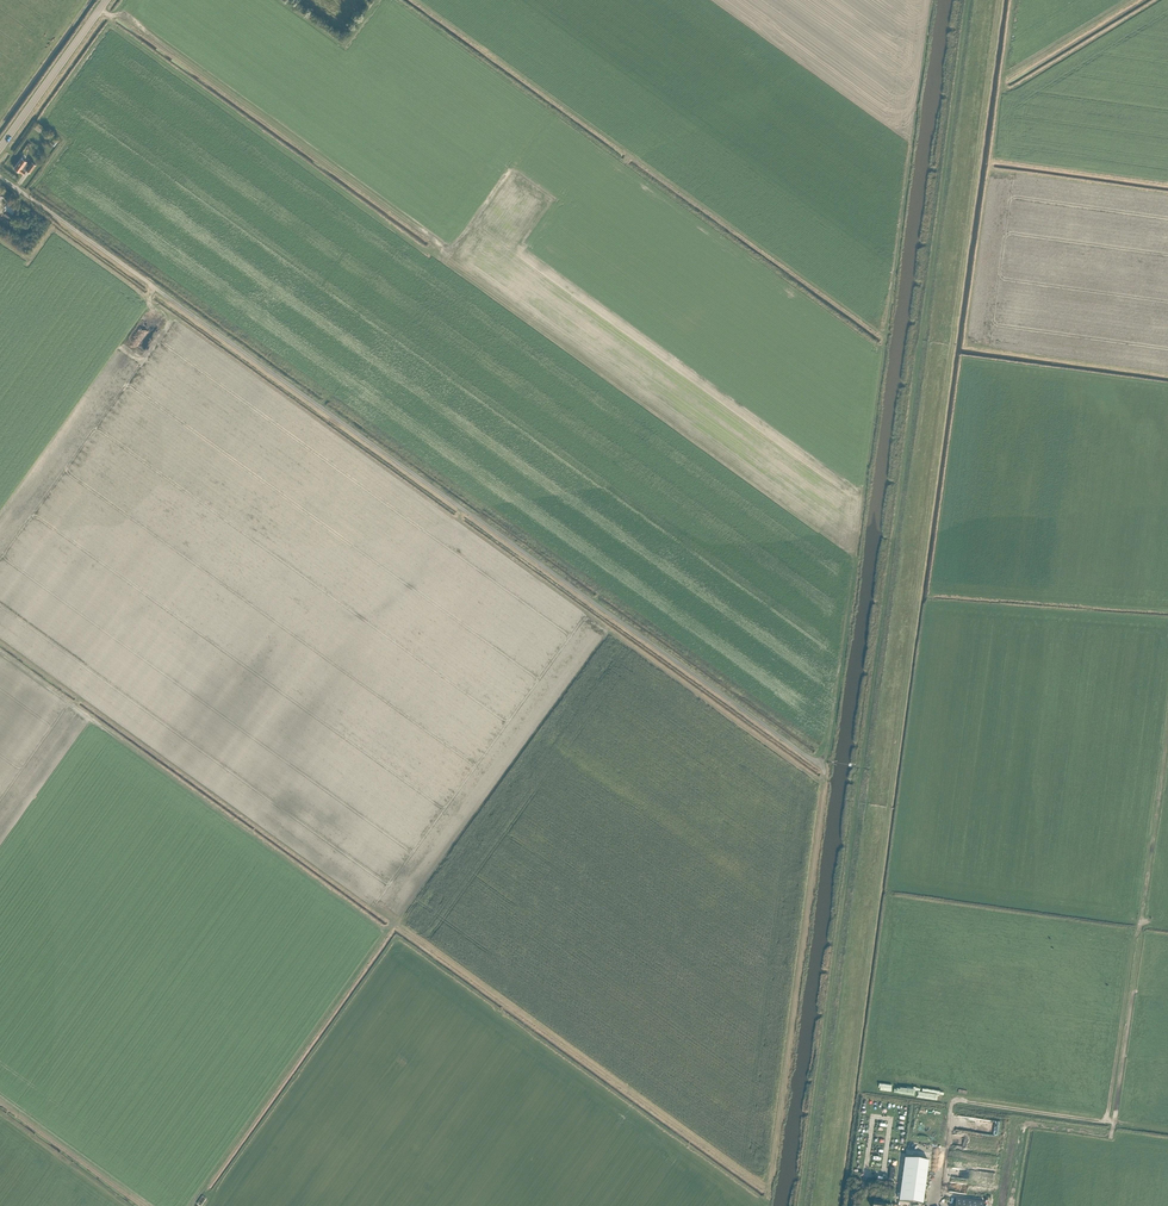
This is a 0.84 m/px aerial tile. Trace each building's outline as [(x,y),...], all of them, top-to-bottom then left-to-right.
[(36,164),(34,163),(31,161),(28,165),(25,162),(26,161),(21,157),(13,167),(23,174),(25,171),(24,171),(25,169),(30,172),(36,164)] [(4,206),(1,210),(4,212),(6,210),(11,214),(16,208),(7,201),(4,206)] [(4,212),(3,214),(9,218),(11,214),(6,210),(4,212)] [(905,1159),(899,1202),(923,1205),(929,1163),(905,1159)]
